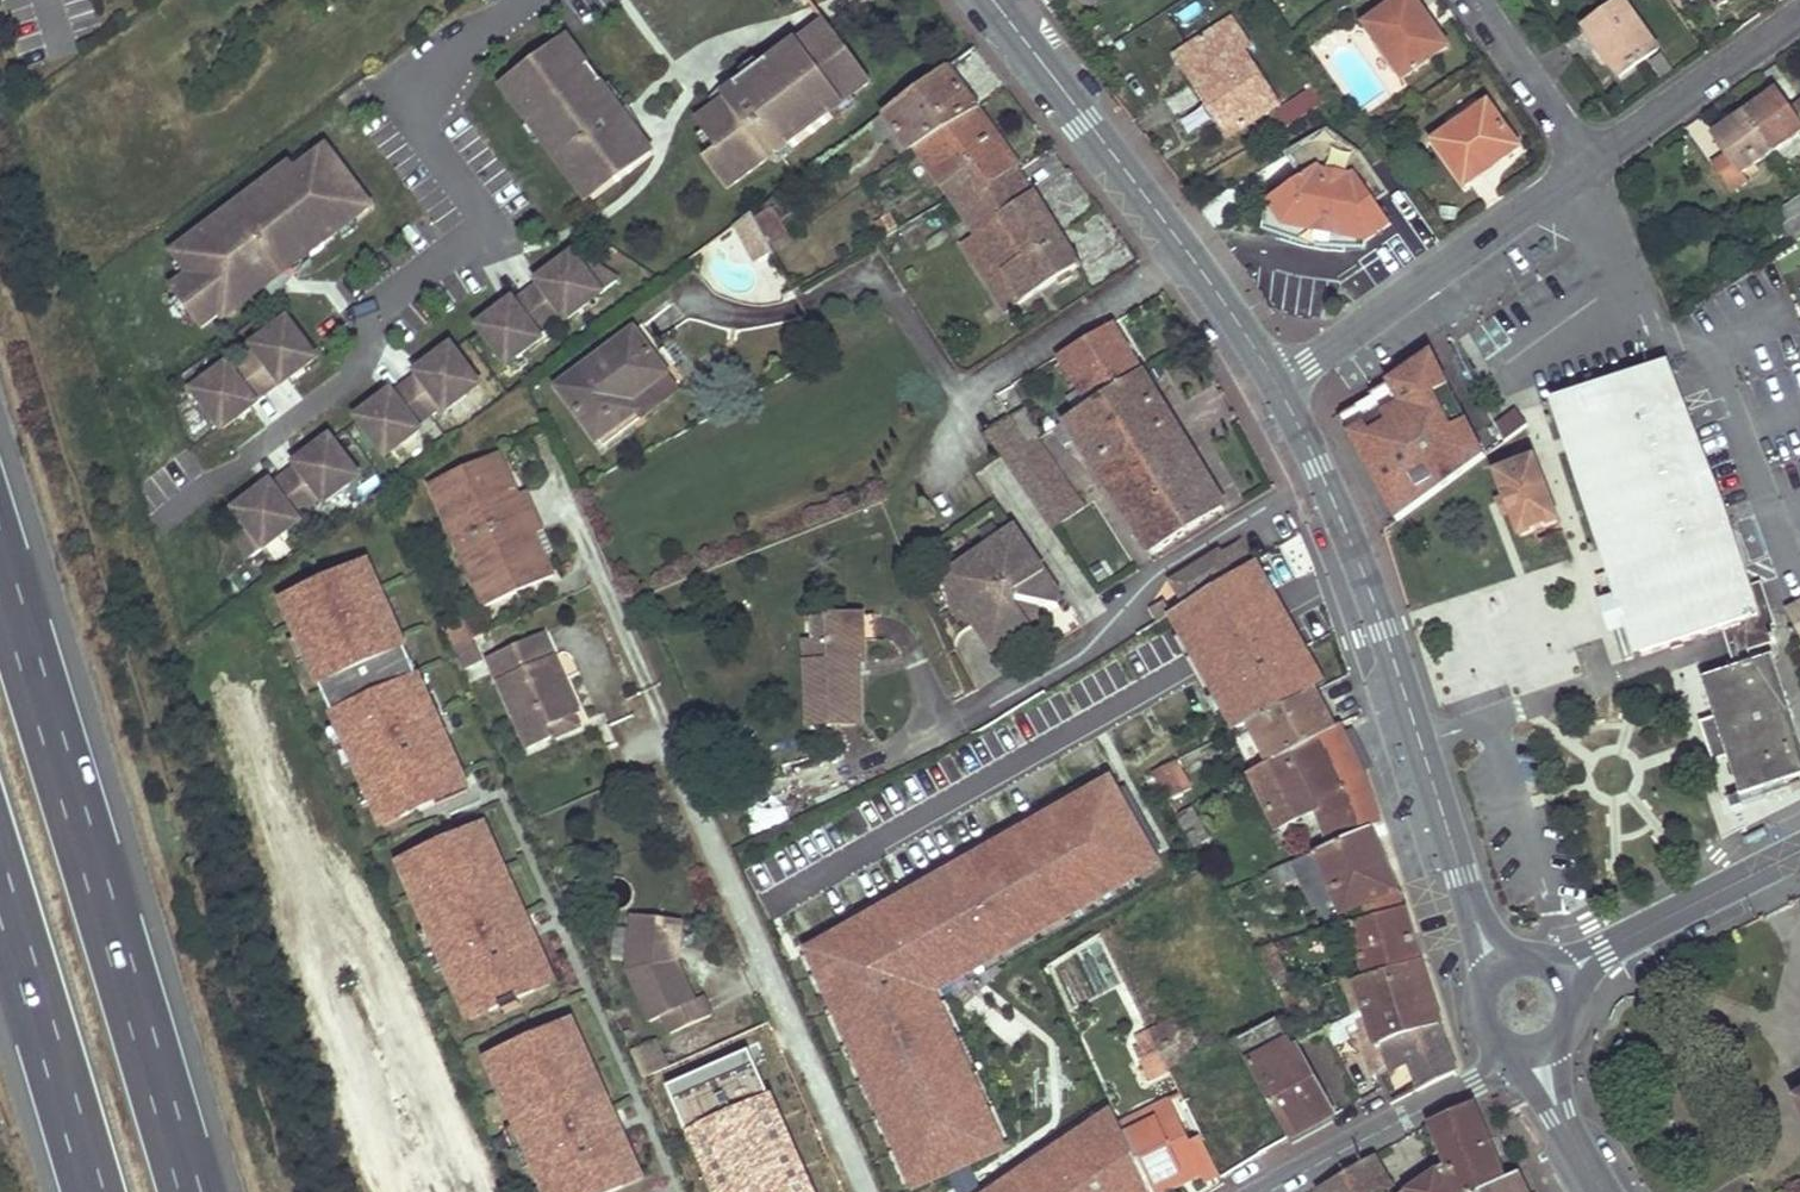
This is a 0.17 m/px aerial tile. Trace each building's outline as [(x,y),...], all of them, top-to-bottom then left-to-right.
[(1415,0),(1401,0),(1364,26),(1402,79),(1448,47),(1435,28),(1429,32),(1417,16),(1422,12),(1415,0)] [(1658,49),(1624,1),(1585,29),(1595,43),(1601,39),(1611,54),(1606,58),(1620,77),(1658,49)] [(1248,47),(1232,20),(1177,56),(1194,84),(1203,80),(1223,114),(1218,117),(1231,137),(1278,105),(1242,52),(1248,47)] [(871,82),(827,24),(769,68),(766,64),(722,97),(726,102),(696,125),(715,152),(704,161),(727,192),(789,145),(793,150),(835,118),(831,113),(871,82)] [(589,69),(567,39),(509,83),(529,112),(523,117),(568,178),(573,175),(593,203),(654,158),(601,86),(604,84),(592,67),(589,69)] [(1672,68),(1662,54),(1652,61),(1661,75),(1672,68)] [(977,107),(946,68),(885,113),(910,150),(915,146),(977,107)] [(1325,104),(1317,90),(1282,113),(1290,125),(1325,104)] [(1778,97),(1774,92),(1758,104),(1761,108),(1778,97)] [(1787,110),(1778,97),(1761,108),(1758,104),(1743,114),(1771,153),(1799,132),(1799,101),(1787,110)] [(1520,149),(1489,104),(1433,143),(1465,189),(1486,173),(1482,168),(1498,155),(1502,161),(1520,149)] [(1022,169),(977,107),(915,146),(944,189),(978,166),(993,188),(1020,171),(1022,169)] [(910,150),(885,113),(855,136),(879,173),(910,150)] [(1771,153),(1743,114),(1727,125),(1730,130),(1715,141),(1725,153),(1712,162),(1731,191),(1745,182),(1740,174),(1771,153)] [(1730,130),(1727,125),(1712,136),(1715,141),(1730,130)] [(1359,152),(1329,132),(1287,155),(1303,180),(1268,204),(1282,227),(1307,232),(1314,223),(1320,226),(1335,230),(1344,228),(1348,239),(1366,243),(1390,225),(1373,199),(1357,175),(1369,167),(1359,152)] [(372,210),(329,152),(298,174),(293,168),(177,256),(191,276),(172,292),(202,332),(222,317),(223,319),(266,288),(285,284),(280,277),(372,210)] [(1068,273),(1079,266),(1020,171),(993,188),(978,166),(944,189),(952,201),(977,238),(964,247),(1007,312),(1059,279),(1064,284),(1072,279),(1068,273)] [(1386,192),(1369,167),(1357,175),(1373,199),(1386,192)] [(1776,214),(1795,244),(1799,240),(1799,198),(1776,214)] [(1365,251),(1366,243),(1348,239),(1344,228),(1335,230),(1320,226),(1314,223),(1307,232),(1282,227),(1268,204),(1263,232),(1311,248),(1365,251)] [(789,237),(773,209),(755,218),(771,247),(789,237)] [(757,260),(773,250),(771,247),(755,218),(752,213),(737,224),(757,260)] [(584,264),(575,252),(562,262),(569,270),(561,276),(556,271),(499,313),(503,319),(495,325),(489,317),(476,327),(503,364),(517,353),(520,357),(542,341),(538,335),(563,317),(567,322),(588,306),(586,303),(616,281),(595,266),(585,273),(580,267),(584,264)] [(585,273),(595,266),(587,261),(584,264),(580,267),(585,273)] [(569,270),(562,262),(555,268),(556,271),(561,276),(569,270)] [(1267,273),(1255,282),(1263,294),(1275,285),(1267,273)] [(503,319),(499,313),(497,311),(489,317),(495,325),(503,319)] [(316,360),(290,325),(277,335),(275,331),(253,346),(258,352),(232,372),(227,366),(206,382),(209,385),(196,395),(222,429),(234,420),(228,413),(236,407),(239,411),(294,371),(290,366),(297,361),(303,370),(316,360)] [(1144,373),(1114,325),(1061,356),(1092,405),(1143,374),(1144,373)] [(667,374),(635,331),(560,388),(600,441),(638,412),(630,401),(667,374)] [(476,386),(449,349),(435,358),(442,367),(435,371),(431,366),(377,406),(382,411),(375,416),(368,407),(354,418),(383,456),(397,446),(398,448),(420,431),(417,426),(442,408),(445,412),(464,398),(463,396),(476,386)] [(1357,408),(1341,418),(1399,523),(1486,457),(1430,351),(1388,382),(1390,384),(1372,394),(1373,396),(1356,406),(1357,408)] [(442,367),(435,358),(429,364),(431,366),(435,371),(442,367)] [(1750,587),(1667,360),(1560,396),(1645,653),(1723,627),(1740,622),(1749,652),(1778,642),(1773,626),(1776,624),(1772,612),(1764,583),(1750,587)] [(679,391),(667,374),(630,401),(638,412),(642,418),(679,391)] [(1227,509),(1143,374),(1092,405),(1066,421),(1055,428),(1065,445),(1077,438),(1152,555),(1227,509)] [(1645,653),(1560,396),(1551,398),(1608,573),(1597,577),(1605,602),(1601,604),(1610,633),(1615,632),(1621,651),(1633,647),(1636,657),(1645,653)] [(382,411),(377,406),(375,402),(368,407),(375,416),(382,411)] [(1041,433),(1025,409),(1011,417),(1028,445),(1041,433)] [(1529,425),(1517,409),(1497,424),(1507,442),(1529,425)] [(1028,445),(1011,417),(986,431),(1002,455),(1028,445)] [(1086,505),(1038,438),(1028,445),(1003,458),(1054,529),(1076,512),(1086,505)] [(355,477),(328,440),(313,451),(319,459),(312,464),(309,461),(257,500),(260,504),(253,509),(246,500),(230,513),(237,523),(240,521),(246,529),(237,536),(245,559),(276,535),(278,537),(298,522),(293,518),(318,499),(323,504),(343,490),(341,487),(355,477)] [(319,459),(313,451),(306,456),(309,461),(312,464),(319,459)] [(477,586),(486,606),(556,575),(547,555),(539,559),(529,537),(544,531),(527,491),(520,495),(512,498),(502,476),(510,473),(501,452),(432,483),(441,504),(448,500),(467,542),(486,583),(477,586)] [(1560,520),(1535,459),(1497,474),(1521,536),(1560,520)] [(520,495),(510,473),(502,476),(512,498),(520,495)] [(260,504),(257,500),(253,495),(246,500),(253,509),(260,504)] [(467,542),(448,500),(441,504),(459,545),(467,542)] [(962,564),(946,575),(957,609),(967,610),(975,605),(983,618),(975,623),(988,642),(997,636),(1010,640),(1046,613),(1041,608),(1043,600),(1059,603),(1061,593),(1023,536),(1007,533),(975,555),(979,562),(966,570),(962,564)] [(539,559),(547,555),(538,534),(529,537),(539,559)] [(486,583),(467,542),(459,545),(477,586),(486,583)] [(1257,564),(1244,542),(1224,553),(1222,550),(1170,583),(1186,607),(1257,564)] [(979,562),(975,555),(962,564),(966,570),(979,562)] [(377,560),(283,596),(373,834),(468,798),(377,560)] [(1288,630),(1266,588),(1199,627),(1194,635),(1214,671),(1209,675),(1288,630)] [(1174,614),(1165,601),(1151,608),(1159,623),(1174,614)] [(975,605),(967,610),(975,623),(983,618),(975,605)] [(864,660),(862,614),(827,616),(827,639),(814,640),(805,641),(809,724),(861,721),(860,675),(852,675),(852,661),(864,660)] [(827,639),(827,616),(813,616),(814,640),(827,639)] [(465,618),(443,628),(453,649),(475,639),(465,618)] [(1749,652),(1740,622),(1723,627),(1737,667),(1752,662),(1749,652)] [(1319,690),(1288,630),(1209,675),(1215,685),(1223,683),(1236,707),(1272,688),(1277,700),(1273,702),(1278,711),(1319,690)] [(546,634),(490,659),(531,750),(555,739),(550,728),(579,715),(582,714),(566,680),(559,683),(549,661),(556,658),(546,634)] [(475,639),(453,649),(463,672),(485,663),(475,639)] [(1751,793),(1799,776),(1799,740),(1797,730),(1794,719),(1772,655),(1752,662),(1737,667),(1712,675),(1725,714),(1716,717),(1712,718),(1719,738),(1722,737),(1728,756),(1738,753),(1751,793)] [(566,680),(556,658),(549,661),(559,683),(566,680)] [(1712,675),(1703,678),(1716,717),(1725,714),(1712,675)] [(1339,729),(1319,690),(1278,711),(1251,724),(1270,763),(1339,729)] [(579,715),(550,728),(555,739),(583,727),(579,715)] [(1712,718),(1703,721),(1715,761),(1728,756),(1722,737),(1719,738),(1712,718)] [(1370,829),(1379,825),(1366,776),(1341,727),(1339,729),(1270,763),(1252,773),(1279,829),(1317,810),(1333,844),(1370,829)] [(1728,756),(1741,796),(1751,793),(1738,753),(1728,756)] [(1192,789),(1176,762),(1154,773),(1170,801),(1192,789)] [(1211,839),(1194,808),(1179,817),(1197,848),(1211,839)] [(556,990),(492,823),(397,859),(461,1026),(556,990)] [(1405,909),(1370,829),(1333,844),(1320,851),(1350,924),(1405,909)] [(1299,877),(1292,863),(1276,870),(1282,884),(1299,877)] [(1415,939),(1405,909),(1350,924),(1364,970),(1382,965),(1378,956),(1384,954),(1383,948),(1415,939)] [(683,964),(689,926),(636,919),(635,928),(677,934),(674,960),(677,966),(683,964)] [(673,1035),(716,1015),(707,996),(700,1000),(683,964),(677,966),(674,960),(677,934),(635,928),(629,974),(652,1024),(665,1018),(673,1035)] [(1422,962),(1415,939),(1383,948),(1384,954),(1378,956),(1382,965),(1384,973),(1422,962)] [(1432,994),(1422,962),(1384,973),(1382,965),(1364,970),(1367,978),(1350,984),(1360,1016),(1432,994)] [(1442,1026),(1432,994),(1360,1016),(1325,1028),(1337,1051),(1368,1040),(1370,1049),(1380,1047),(1442,1026)] [(1190,1026),(1186,1016),(1150,1033),(1155,1043),(1190,1026)] [(1288,1040),(1276,1018),(1235,1042),(1246,1064),(1288,1040)] [(645,1187),(580,1019),(484,1055),(537,1191),(631,1191),(645,1187)] [(1203,1053),(1190,1026),(1155,1043),(1169,1070),(1203,1053)] [(1457,1072),(1442,1026),(1380,1047),(1386,1071),(1409,1064),(1417,1091),(1457,1072)] [(1155,1043),(1150,1033),(1136,1040),(1139,1047),(1135,1049),(1150,1080),(1169,1070),(1155,1043)] [(1289,1139),(1335,1114),(1292,1038),(1288,1040),(1246,1064),(1289,1139)] [(641,1078),(669,1067),(658,1040),(630,1050),(641,1078)] [(1386,1071),(1380,1047),(1370,1049),(1367,1050),(1377,1074),(1386,1071)] [(1277,1140),(1235,1069),(1199,1091),(1206,1103),(1190,1112),(1201,1136),(1212,1156),(1219,1172),(1220,1174),(1277,1140)] [(757,1072),(683,1105),(719,1191),(723,1191),(760,1176),(743,1136),(739,1128),(749,1123),(775,1113),(757,1072)] [(1177,1112),(1171,1099),(1122,1122),(1125,1129),(1127,1135),(1177,1112)] [(1431,1123),(1450,1170),(1435,1175),(1413,1191),(1477,1191),(1503,1179),(1473,1106),(1431,1123)] [(1191,1141),(1177,1112),(1127,1135),(1135,1151),(1151,1186),(1212,1156),(1201,1136),(1191,1141)] [(739,1128),(743,1136),(753,1132),(749,1123),(739,1128)] [(1127,1135),(1125,1129),(1070,1156),(1080,1178),(1135,1151),(1127,1135)] [(1135,1151),(1080,1178),(1076,1179),(1083,1191),(1154,1191),(1151,1186),(1135,1151)] [(1212,1156),(1151,1186),(1154,1191),(1166,1191),(1200,1175),(1202,1180),(1219,1172),(1212,1156)] [(1320,1190),(1321,1191),(1383,1191),(1392,1186),(1375,1156),(1320,1190)] [(1477,1191),(1528,1191),(1518,1172),(1503,1179),(1477,1191)] [(983,1191),(1015,1191),(1006,1175),(980,1187),(983,1191)]
